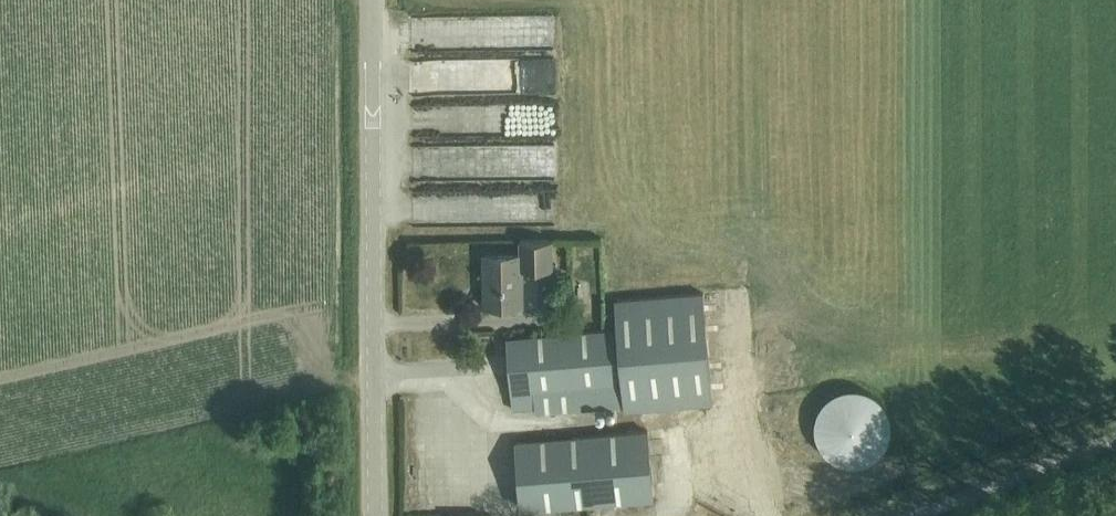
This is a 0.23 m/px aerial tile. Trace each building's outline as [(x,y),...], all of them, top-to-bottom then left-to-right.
[(415,68),(417,130),(512,128),(511,92),(561,91),(560,19),(535,20),(535,32),(523,32),(524,54),(483,55),(482,51),(396,53),(396,84),(408,84),(408,68),(415,68)] [(521,253),(484,254),(485,307),(523,306),(522,269),(553,269),(553,240),(520,240),(521,253)] [(619,329),(507,339),(514,410),(536,408),(536,413),(625,405),(626,410),(713,403),(704,293),(616,300),(619,329)] [(815,425),(815,427),(815,430),(816,432),(816,434),(816,436),(817,438),(817,440),(818,442),(820,445),(822,448),(824,451),(826,453),(828,456),(831,458),(833,460),(836,461),(837,462),(838,462),(839,463),(840,463),(841,463),(842,464),(846,465),(849,465),(852,465),(856,465),(859,465),(863,464),(866,463),(869,462),(872,461),(875,459),(878,457),(880,455),(883,452),(885,450),(887,447),(888,444),(889,441),(891,437),(891,434),(892,431),(892,427),(892,423),(892,422),(892,421),(891,420),(891,419),(891,418),(891,417),(890,414),(888,411),(887,408),(885,406),(883,403),(881,401),(879,398),(876,396),(875,395),(874,395),(873,394),(872,393),(871,393),(867,391),(864,390),(860,389),(857,389),(853,389),(849,389),(846,390),(842,391),(839,392),(835,393),(835,394),(832,395),(830,397),(827,399),(825,401),(823,404),(822,406),(821,407),(821,408),(820,408),(820,409),(819,410),(818,413),(817,415),(817,417),(816,420),(816,422),(815,425)] [(648,431),(516,442),(522,508),(654,497),(648,431)]
